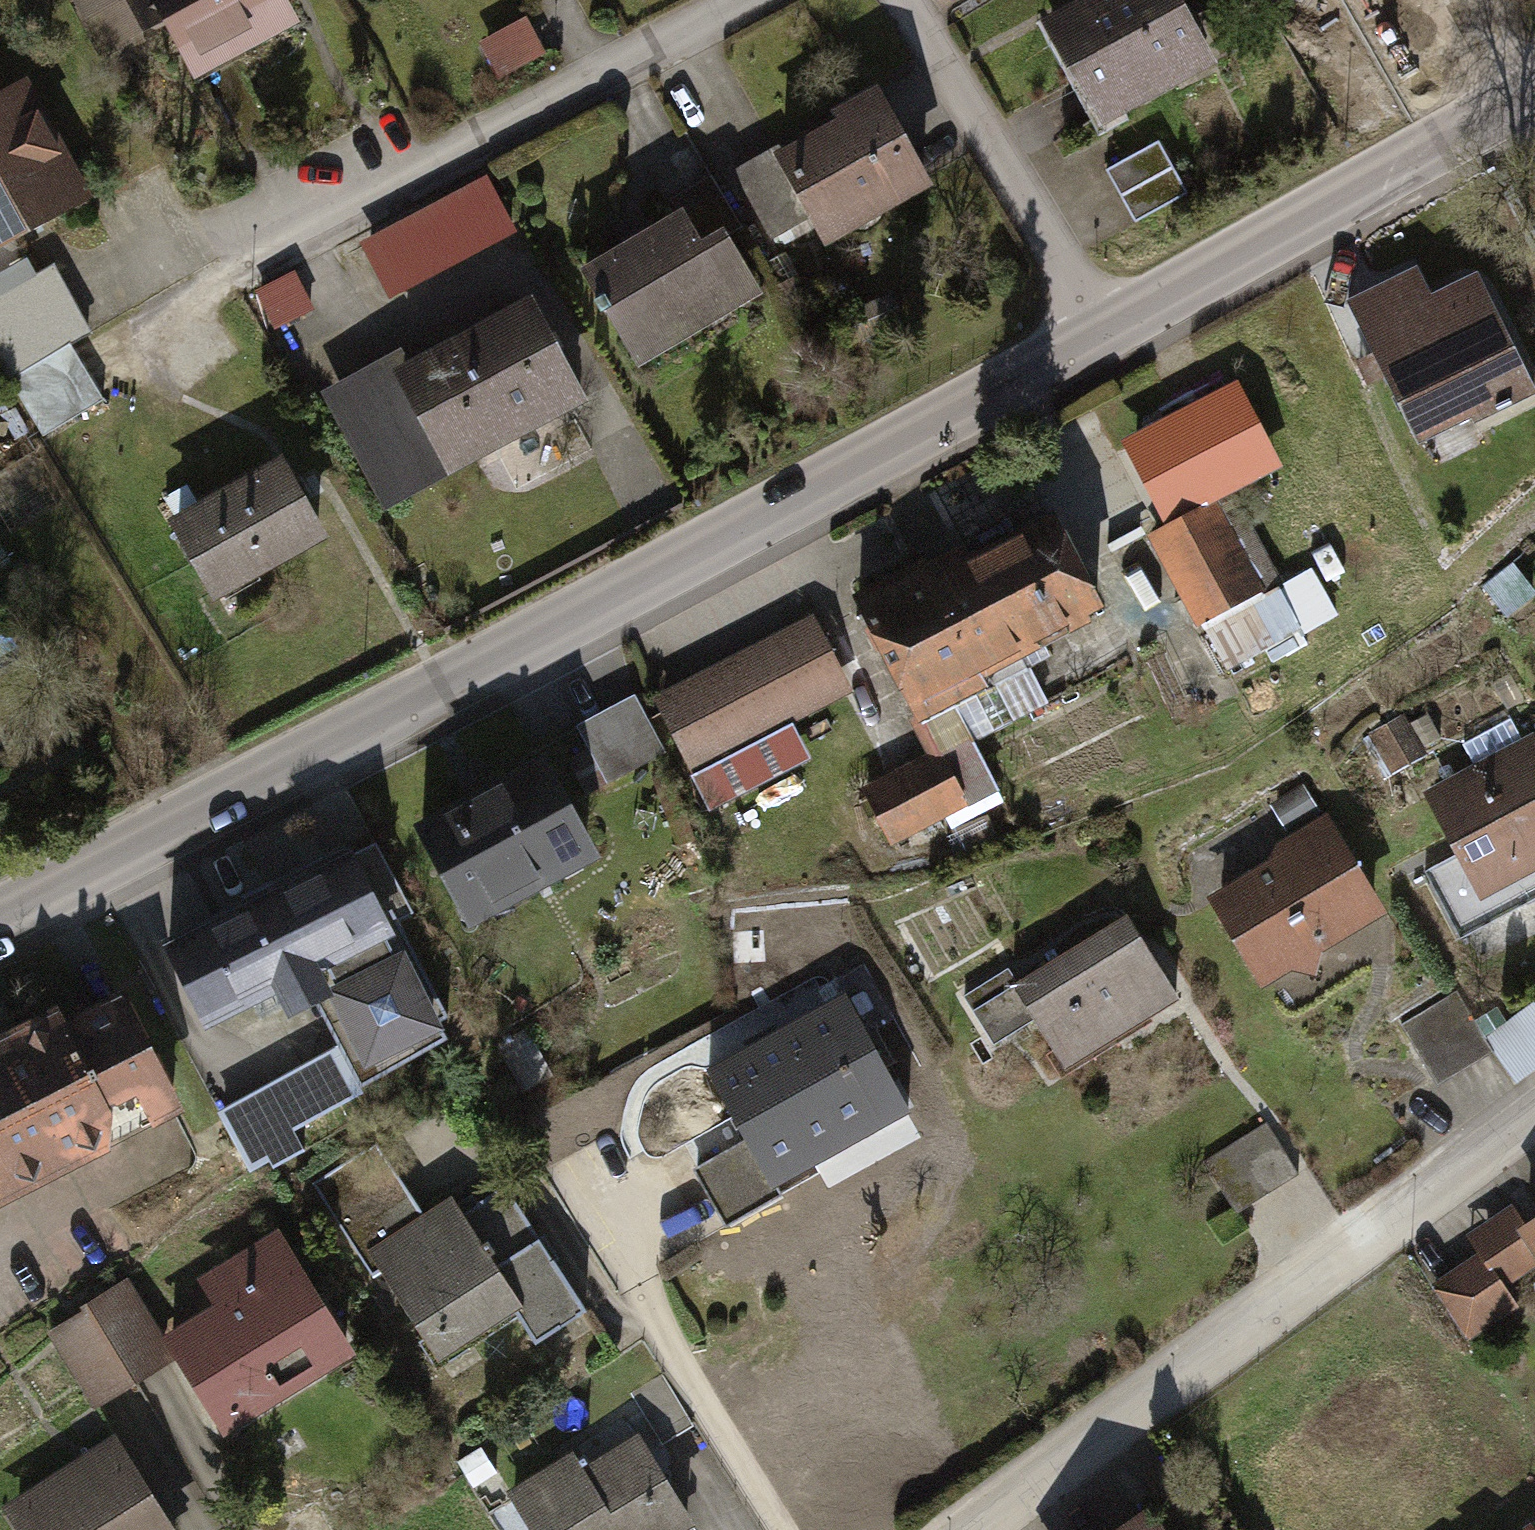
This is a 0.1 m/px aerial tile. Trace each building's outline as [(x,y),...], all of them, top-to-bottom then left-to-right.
[(84,59),(150,25),(137,0),(53,0),(84,59)] [(181,84),(289,27),(275,0),(137,0),(150,25),(181,84)] [(1032,23),(1091,131),(1209,68),(1172,0),(1113,0),(1099,8),(1095,0),(1075,0),(1032,23)] [(530,52),(511,22),(465,51),(467,54),(484,81),(530,52)] [(0,91),(0,245),(81,201),(17,82),(0,91)] [(799,221),(817,251),(925,190),(867,89),(820,116),(825,124),(767,157),(764,159),(799,221)] [(1109,173),(1138,228),(1191,201),(1163,145),(1109,173)] [(764,150),(721,175),(760,243),(799,221),(764,159),(767,157),(764,150)] [(361,244),(391,300),(517,233),(487,177),(361,244)] [(625,374),(753,300),(713,230),(690,244),(673,214),(567,275),(625,374)] [(92,401),(61,341),(78,333),(44,267),(0,290),(0,390),(24,436),(92,401)] [(1404,272),(1337,306),(1414,460),(1532,401),(1470,276),(1418,301),(1404,272)] [(257,292),(275,328),(313,309),(295,273),(257,292)] [(310,395),(375,513),(576,402),(519,299),(398,365),(390,351),(310,395)] [(157,520),(202,603),(317,542),(272,458),(157,520)] [(1203,507),(1140,538),(1208,675),(1288,635),(1266,592),(1250,600),(1203,507)] [(917,757),(844,794),(874,853),(989,795),(964,745),(1036,709),(1017,670),(1038,660),(1035,653),(1100,620),(1047,516),(921,579),(912,562),(837,600),(917,757)] [(842,697),(798,617),(641,702),(701,812),(794,762),(777,732),(842,697)] [(593,787),(656,757),(628,698),(565,728),(593,787)] [(1472,907),(1534,874),(1534,754),(1524,733),(1411,793),(1472,907)] [(424,829),(476,934),(608,868),(556,763),(424,829)] [(1198,900),(1255,995),(1377,923),(1292,782),(1258,802),(1278,837),(1261,847),(1254,866),(1198,900)] [(403,949),(356,855),(170,947),(217,1041),(316,992),(403,949)] [(993,969),(945,999),(980,1055),(1025,1027),(1058,1079),(1178,1002),(1121,912),(1004,986),(993,969)] [(403,949),(316,992),(347,1052),(218,1116),(224,1128),(198,1140),(216,1176),(245,1161),(258,1186),(315,1158),(302,1133),(456,1057),(403,949)] [(1504,1087),(1534,1064),(1534,993),(1470,1040),(1480,1053),(1504,1087)] [(1387,1029),(1424,1088),(1480,1053),(1470,1040),(1443,994),(1387,1029)] [(762,1193),(901,1119),(836,998),(697,1072),(736,1145),(762,1193)] [(176,1114),(122,1005),(66,1033),(59,1018),(0,1047),(0,1202),(176,1114)] [(1253,1127),(1193,1166),(1227,1217),(1287,1177),(1253,1127)] [(762,1193),(736,1145),(686,1172),(717,1231),(767,1204),(762,1193)] [(396,1164),(327,1204),(374,1284),(386,1277),(443,1374),(528,1324),(467,1221),(455,1201),(427,1217),(396,1164)] [(510,1195),(467,1221),(528,1324),(544,1351),(587,1326),(510,1195)] [(1497,1209),(1454,1237),(1466,1257),(1492,1295),(1526,1273),(1502,1236),(1511,1231),(1497,1209)] [(1502,1236),(1526,1273),(1529,1277),(1522,1282),(1534,1301),(1534,1215),(1511,1231),(1502,1236)] [(1466,1257),(1417,1289),(1454,1346),(1504,1314),(1492,1295),(1466,1257)] [(300,1260),(163,1342),(178,1368),(225,1446),(362,1364),(300,1260)] [(99,1415),(178,1368),(163,1342),(138,1300),(59,1347),(99,1415)] [(529,1529),(697,1529),(643,1442),(586,1476),(578,1464),(513,1503),(529,1529)] [(2,1529),(158,1529),(103,1443),(0,1507),(0,1526),(2,1529)] [(1139,1511),(1110,1529),(1151,1529),(1139,1511)]
